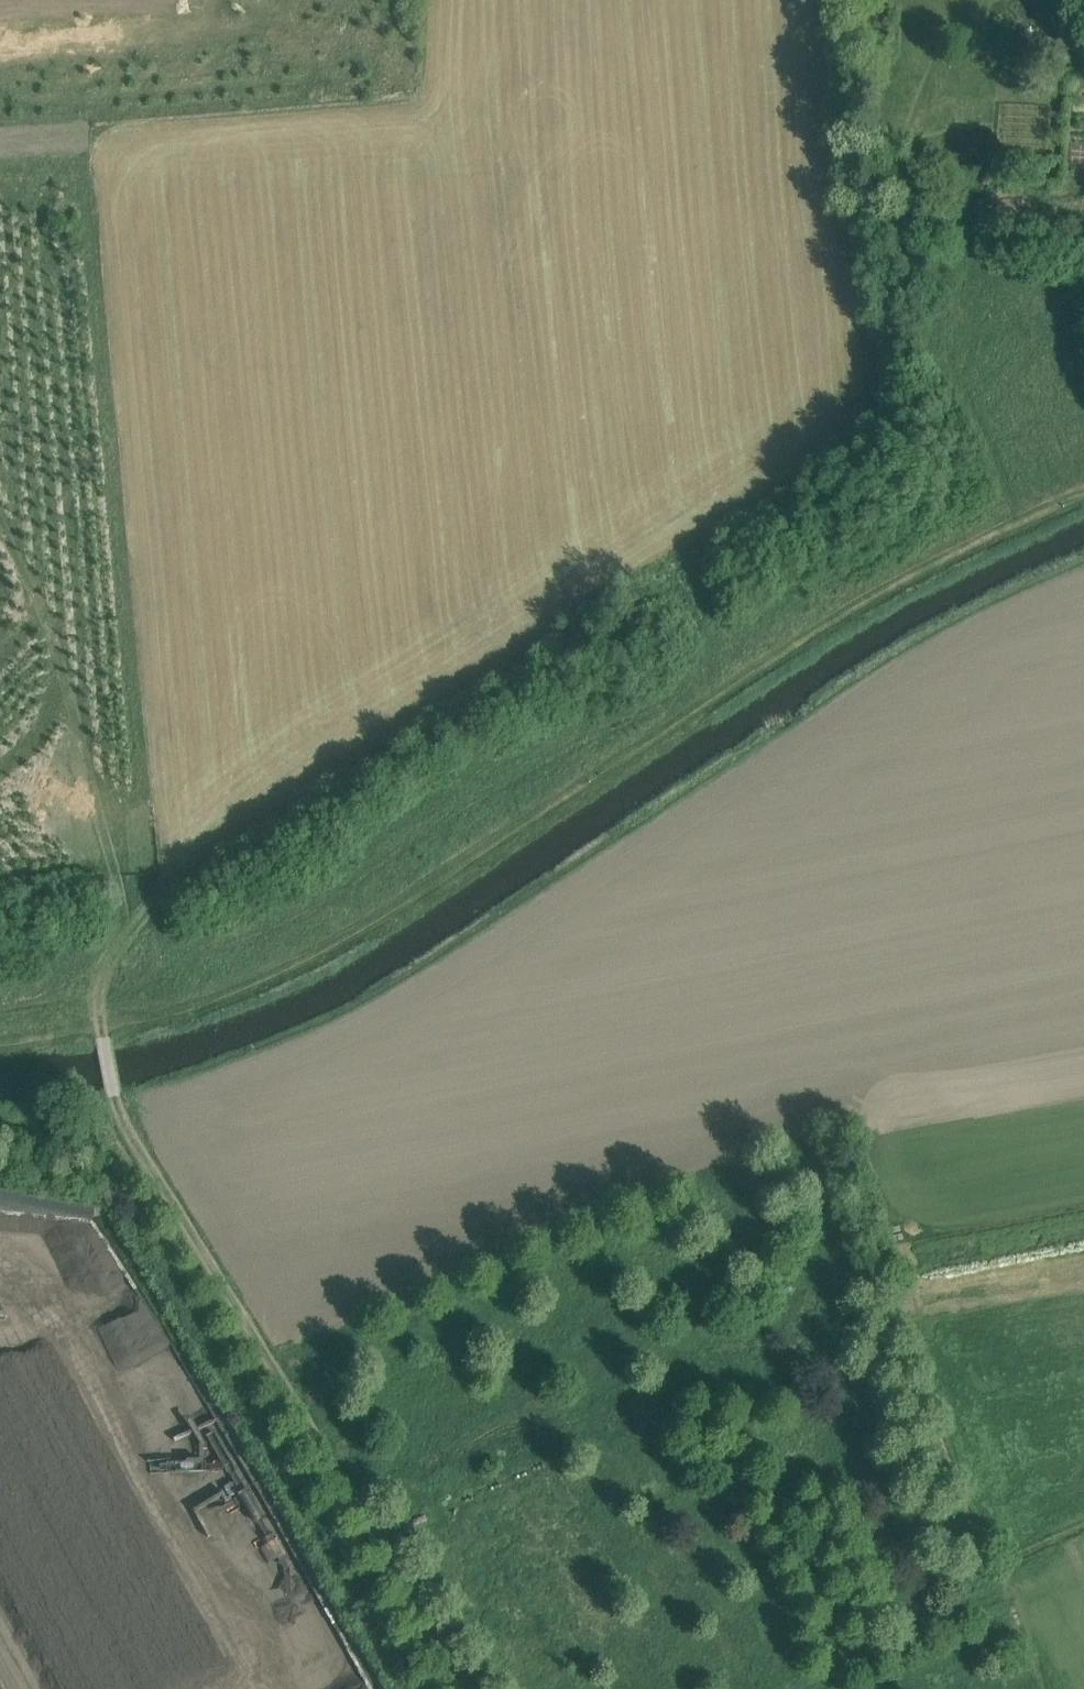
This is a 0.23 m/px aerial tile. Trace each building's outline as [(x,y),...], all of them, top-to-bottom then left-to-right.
[(110,1344),(163,1442),(200,1421),(147,1324),(110,1344)]
